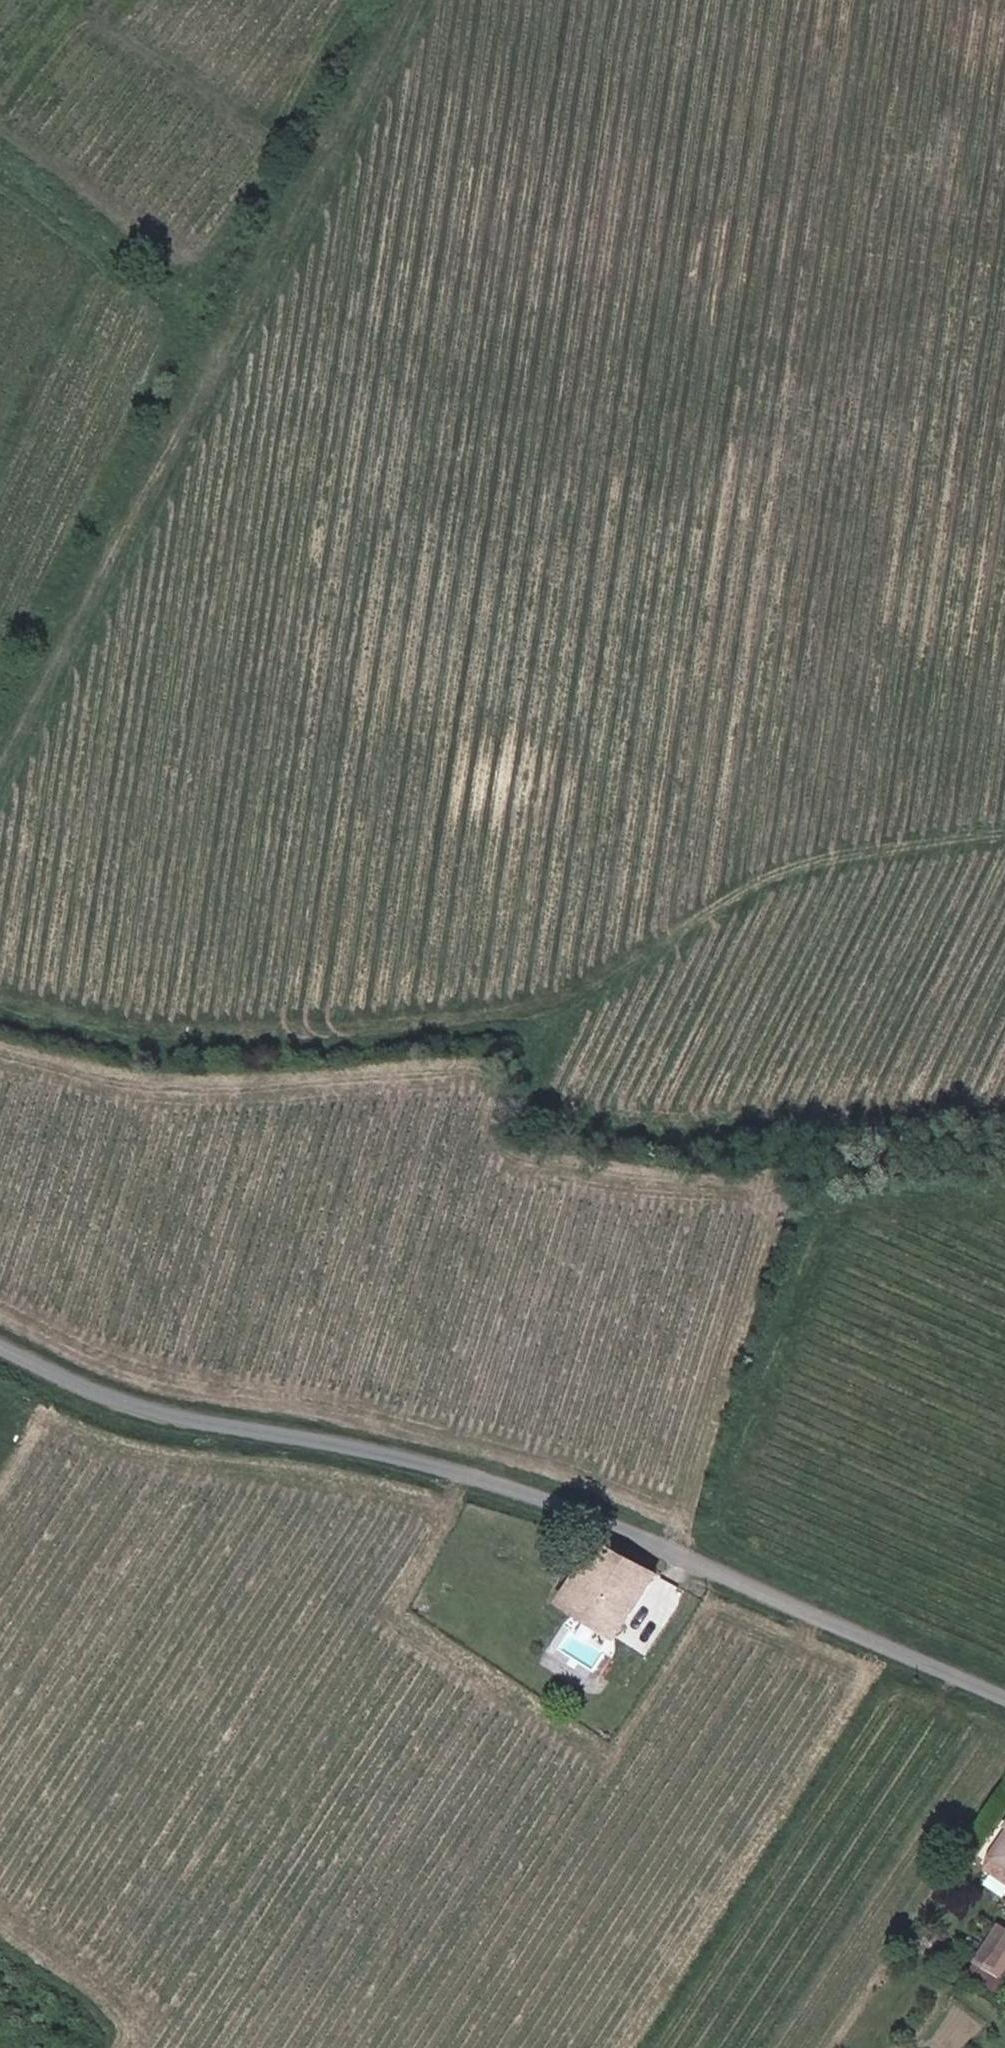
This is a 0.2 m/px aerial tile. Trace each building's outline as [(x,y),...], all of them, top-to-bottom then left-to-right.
[(570,1607),(624,1640),(662,1579),(623,1555),(608,1580),(593,1571),(570,1607)] [(991,1863),(1004,1871),(1004,1841),(991,1863)] [(983,1959),(1004,1974),(1004,1926),(983,1959)]
